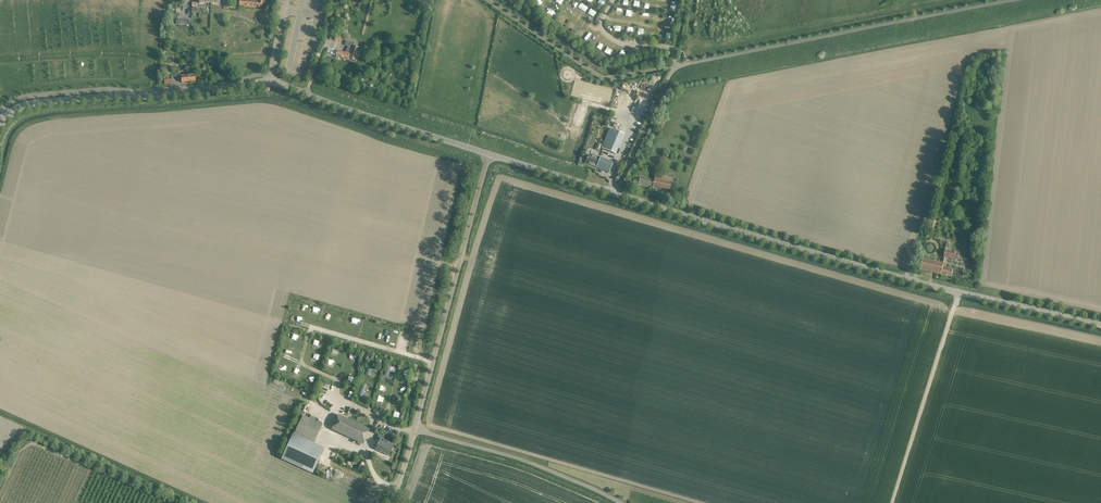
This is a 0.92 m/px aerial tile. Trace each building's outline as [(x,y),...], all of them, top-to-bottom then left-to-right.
[(335,40),(340,42),(343,30),(338,29),(335,40)] [(332,49),(331,54),(332,55),(348,59),(348,58),(354,60),(358,47),(352,46),(353,43),(346,41),(345,45),(348,46),(347,48),(344,52),(334,49),(332,49)] [(614,130),(605,150),(615,154),(624,134),(614,130)] [(588,155),(585,163),(596,167),(599,159),(596,158),(597,156),(593,155),(592,156),(588,155)] [(599,159),(596,167),(609,173),(613,162),(600,157),(599,159)] [(669,190),(671,179),(655,175),(654,180),(636,176),(635,179),(633,179),(633,182),(669,190)] [(932,232),(935,218),(929,217),(926,231),(932,232)] [(958,260),(959,253),(945,250),(943,257),(942,263),(922,258),(920,270),(941,275),(951,277),(953,270),(943,268),(944,263),(946,258),(958,260)] [(368,365),(365,375),(370,376),(371,371),(376,372),(377,368),(368,365)] [(384,375),(388,377),(390,371),(395,372),(396,368),(387,365),(384,375)] [(363,383),(358,395),(363,397),(367,384),(363,383)] [(378,406),(373,411),(379,416),(384,410),(378,406)] [(302,415),(282,460),(312,473),(323,448),(313,444),(322,425),(302,415)] [(338,415),(332,429),(363,444),(369,430),(338,415)] [(380,439),(375,449),(389,456),(394,445),(396,446),(397,443),(393,442),(392,444),(382,439),(383,437),(380,435),(378,438),(380,439)]
